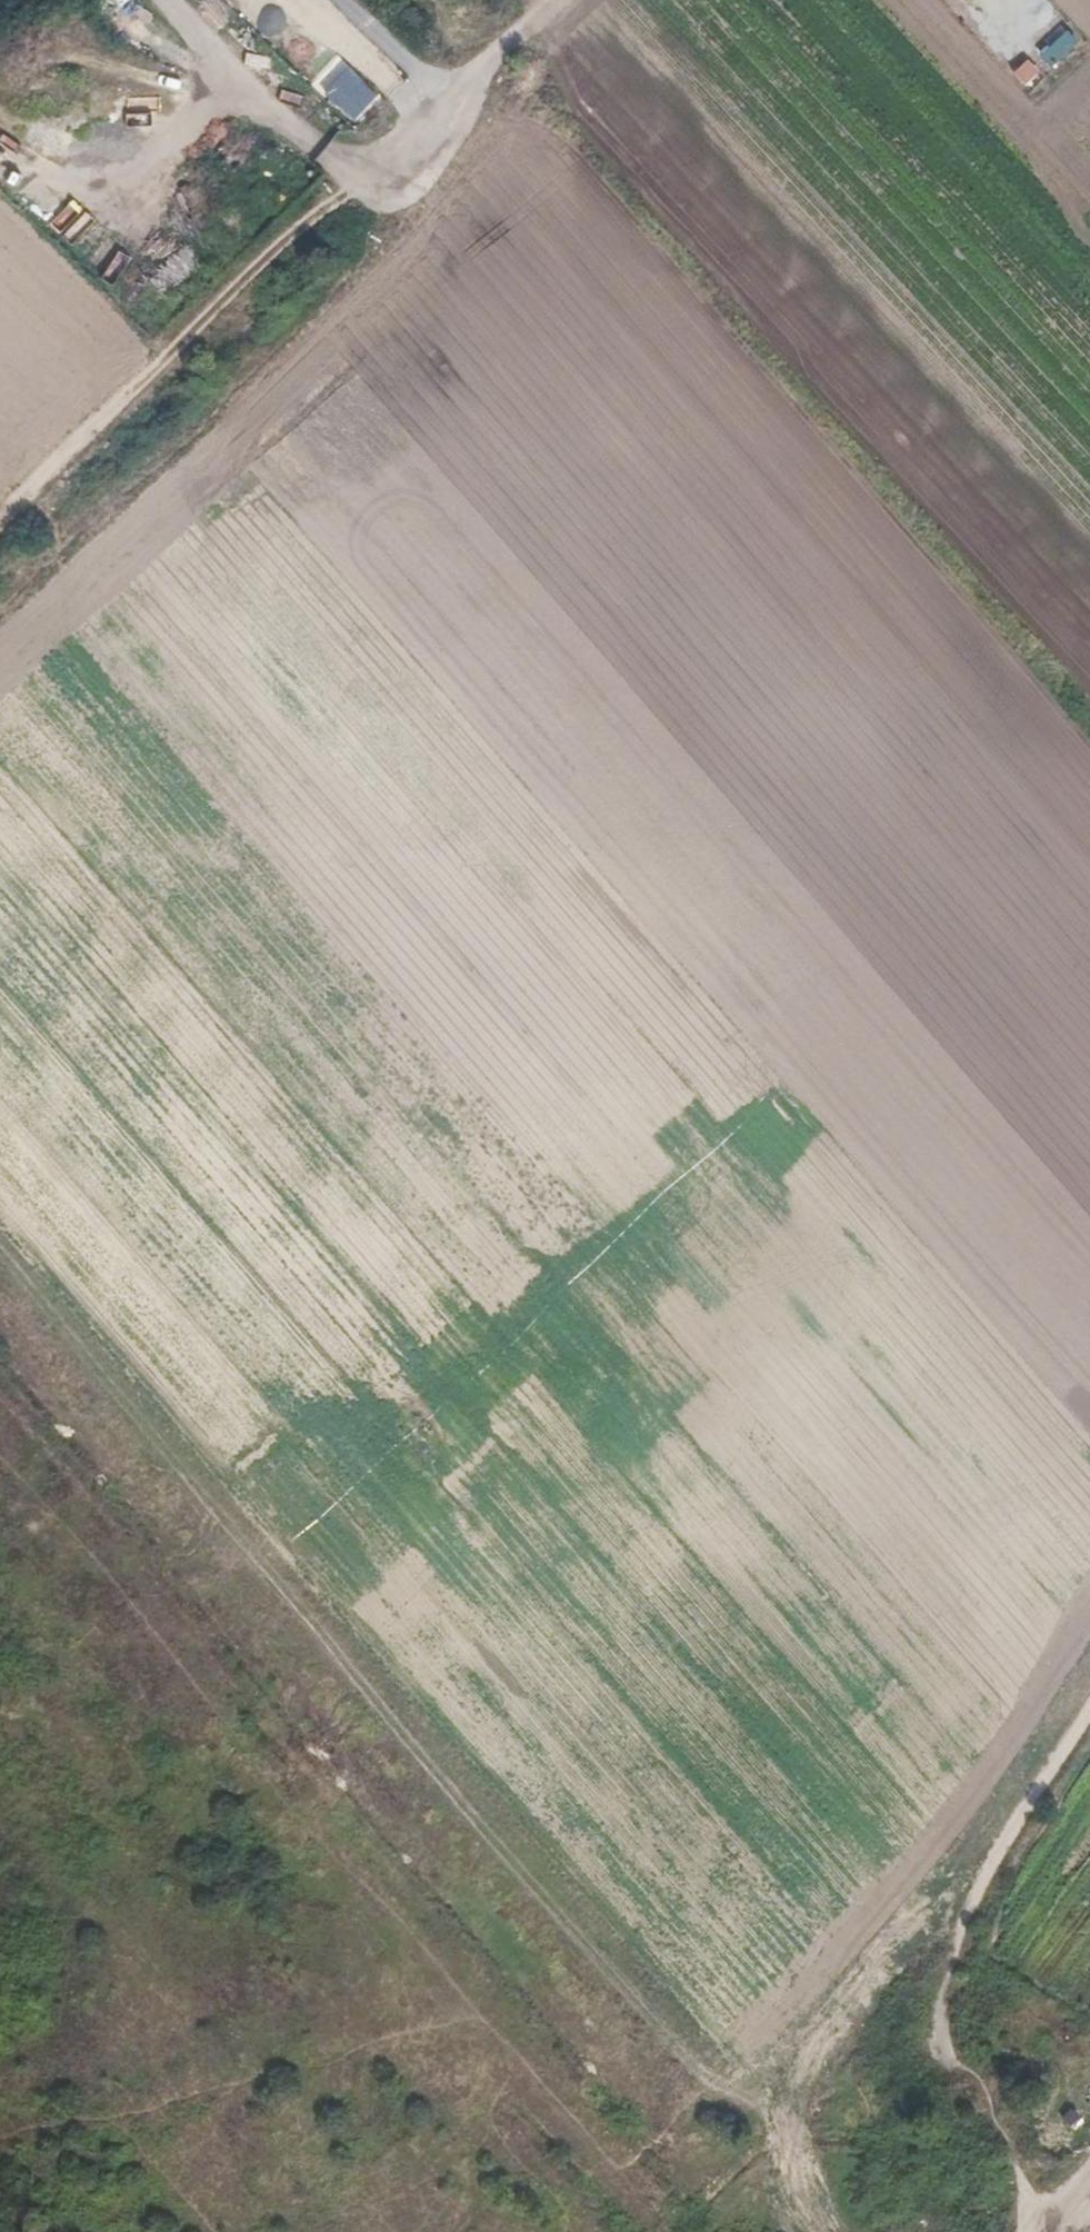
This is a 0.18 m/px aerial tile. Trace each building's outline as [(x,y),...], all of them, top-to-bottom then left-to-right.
[(1011,18),(1033,0),(997,0),(1011,18)] [(1042,56),(1057,68),(1078,41),(1062,30),(1042,56)] [(140,109),(171,110),(171,98),(140,97),(140,109)] [(73,205),(53,223),(88,261),(107,243),(73,205)]
